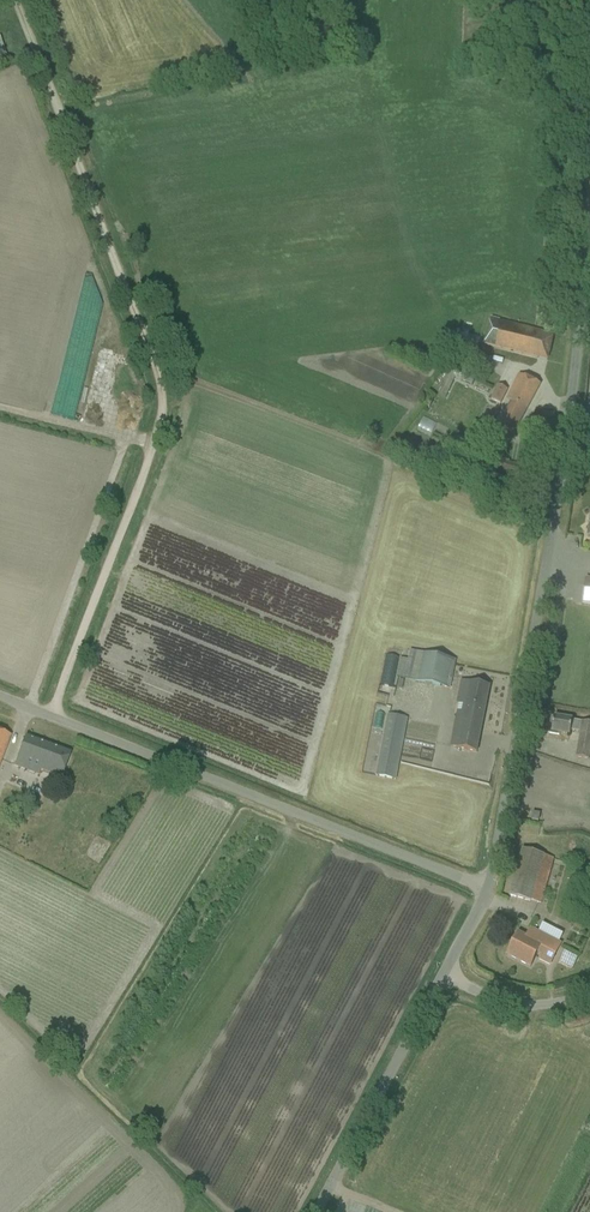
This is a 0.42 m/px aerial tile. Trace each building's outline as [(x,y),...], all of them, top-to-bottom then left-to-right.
[(553,335),(542,332),(491,320),(485,345),(538,358),(540,351),(549,353),(553,335)] [(471,387),(473,381),(477,373),(466,369),(463,373),(450,368),(438,396),(446,399),(454,379),(471,387)] [(497,428),(502,431),(513,437),(540,385),(530,379),(520,374),(506,399),(512,402),(497,428)] [(508,391),(497,386),(490,400),(501,404),(508,391)] [(497,475),(516,479),(528,482),(531,469),(525,468),(525,466),(516,463),(515,465),(509,463),(509,462),(501,459),(497,475)] [(586,579),(582,603),(589,604),(589,580),(586,579)] [(401,658),(397,677),(438,686),(449,689),(455,660),(443,658),(410,651),(408,659),(401,658)] [(457,703),(459,704),(452,737),(450,747),(477,752),(490,686),(461,681),(457,703)] [(395,780),(397,768),(407,719),(389,715),(378,764),(376,776),(395,780)] [(559,733),(570,735),(571,731),(580,733),(576,757),(588,760),(589,748),(589,724),(572,721),(572,720),(566,719),(554,717),(553,724),(550,723),(549,734),(559,736),(559,733)] [(6,747),(11,736),(0,732),(0,764),(6,747)] [(60,783),(67,764),(71,753),(25,736),(21,748),(14,766),(60,783)] [(0,794),(19,801),(24,789),(5,782),(0,794)] [(88,820),(99,822),(101,815),(90,813),(88,820)] [(89,820),(86,827),(95,831),(97,823),(89,820)] [(81,858),(92,834),(83,830),(72,854),(81,858)] [(553,858),(534,853),(522,850),(509,896),(521,899),(540,905),(553,858)] [(543,950),(539,959),(549,965),(561,944),(531,929),(526,938),(518,933),(507,955),(530,967),(540,948),(543,950)] [(576,971),(583,958),(571,951),(564,964),(576,971)]
